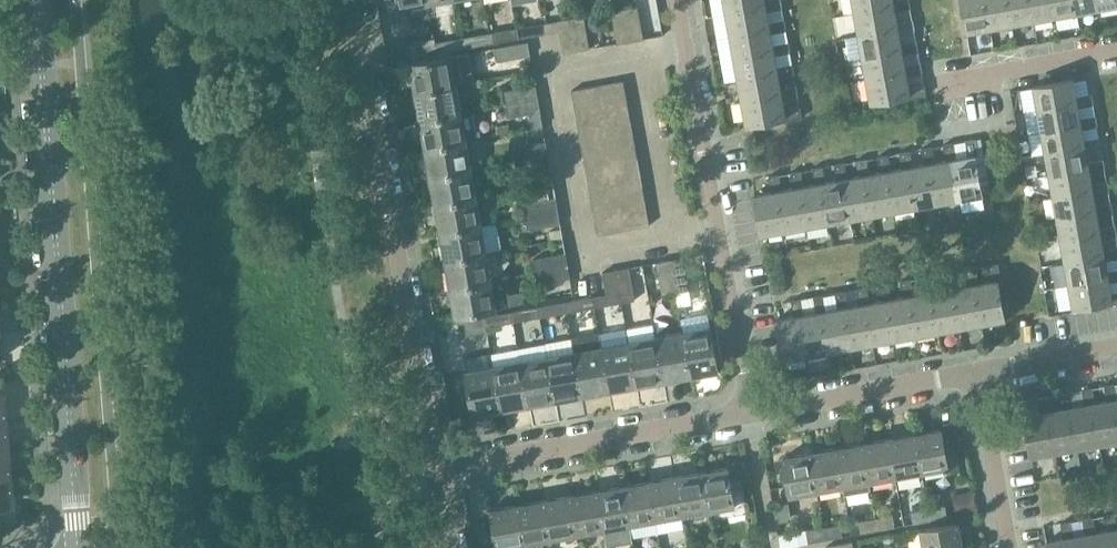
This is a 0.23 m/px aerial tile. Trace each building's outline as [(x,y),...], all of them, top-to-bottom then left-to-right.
[(427,0),(399,0),(401,9),(428,4),(427,0)] [(726,13),(767,6),(767,11),(783,8),(781,0),(768,0),(766,0),(765,0),(724,0),(726,13)] [(855,13),(895,6),(896,10),(911,8),(910,0),(853,0),(855,13)] [(967,32),(970,32),(970,31),(989,28),(984,0),(962,0),(967,32)] [(989,28),(1011,24),(1007,0),(984,0),(989,28)] [(1011,24),(1033,20),(1030,0),(1007,0),(1011,24)] [(1033,20),(1056,16),(1053,0),(1030,0),(1033,20)] [(1056,16),(1078,12),(1075,0),(1053,0),(1056,16)] [(1078,12),(1100,8),(1098,0),(1075,0),(1078,12)] [(1100,8),(1116,5),(1116,0),(1098,0),(1100,8)] [(638,6),(625,8),(631,41),(644,38),(638,6)] [(726,13),(730,36),(771,28),(771,33),(787,30),(785,19),(770,22),(767,11),(767,6),(726,13)] [(855,13),(859,35),(899,28),(900,32),(915,29),(913,19),(898,22),(896,10),(895,6),(855,13)] [(631,41),(625,8),(612,10),(618,43),(631,41)] [(584,15),(571,18),(577,51),(590,48),(584,15)] [(571,18),(544,23),(546,33),(559,31),(563,53),(577,51),(571,18)] [(544,23),(516,28),(518,38),(546,33),(544,23)] [(516,28),(489,32),(491,43),(518,38),(516,28)] [(730,36),(734,58),(775,50),(775,54),(791,52),(789,41),(773,44),(771,33),(771,28),(730,36)] [(859,35),(863,57),(903,50),(904,54),(919,51),(917,41),(902,44),(900,32),(899,28),(859,35)] [(489,32),(462,37),(464,48),(491,43),(489,32)] [(462,37),(436,42),(439,58),(452,56),(451,50),(464,48),(462,37)] [(408,43),(412,63),(439,58),(436,42),(435,38),(408,43)] [(496,47),(498,61),(531,55),(528,42),(496,47)] [(734,58),(738,80),(779,73),(779,76),(795,74),(793,63),(777,66),(775,54),(775,50),(734,58)] [(863,57),(867,79),(907,72),(908,76),(923,73),(921,63),(906,65),(904,54),(903,50),(863,57)] [(409,63),(414,91),(458,83),(453,55),(452,56),(439,58),(412,63),(409,63)] [(907,72),(867,79),(870,98),(870,99),(870,102),(910,94),(911,98),(927,95),(925,85),(910,87),(908,76),(907,72)] [(738,80),(742,102),(783,95),(783,98),(799,95),(797,85),(781,88),(779,76),(779,73),(738,80)] [(1033,86),(1037,108),(1077,101),(1078,106),(1094,104),(1092,93),(1077,96),(1074,79),(1033,86)] [(624,80),(598,85),(600,98),(626,93),(624,80)] [(414,91),(420,119),(463,112),(458,83),(414,91)] [(503,91),(506,104),(538,98),(536,85),(503,91)] [(572,90),(574,103),(600,98),(598,85),(572,90)] [(600,98),(603,111),(629,107),(626,93),(600,98)] [(783,95),(742,102),(746,124),(786,117),(787,120),(802,117),(801,107),(785,110),(783,98),(783,95)] [(538,98),(506,104),(508,117),(527,114),(530,128),(543,126),(538,98)] [(574,103),(577,116),(603,111),(600,98),(574,103)] [(1037,108),(1041,130),(1081,123),(1082,128),(1098,125),(1096,115),(1081,118),(1078,106),(1077,101),(1037,108)] [(603,111),(605,124),(631,120),(629,107),(603,111)] [(577,116),(579,129),(605,124),(603,111),(577,116)] [(420,119),(425,147),(468,140),(463,112),(420,119)] [(605,124),(608,137),(633,133),(631,120),(605,124)] [(1041,130),(1045,152),(1085,145),(1086,150),(1102,147),(1100,137),(1084,140),(1082,128),(1081,123),(1041,130)] [(579,129),(581,142),(608,137),(605,124),(579,129)] [(608,137),(610,151),(636,146),(633,133),(608,137)] [(581,142),(584,155),(610,151),(608,137),(581,142)] [(968,156),(957,158),(953,158),(961,199),(983,195),(975,155),(979,154),(976,138),(966,140),(968,156)] [(425,147),(430,175),(473,168),(468,140),(425,147)] [(513,147),(516,160),(548,154),(546,141),(513,147)] [(947,159),(935,161),(931,162),(938,203),(961,199),(953,158),(957,158),(954,142),(944,144),(947,159)] [(1045,152),(1049,174),(1089,167),(1090,172),(1106,169),(1104,159),(1088,161),(1086,150),(1085,145),(1045,152)] [(610,151),(612,164),(638,159),(636,146),(610,151)] [(925,163),(913,165),(909,166),(916,207),(938,203),(931,162),(935,161),(932,146),(922,148),(925,163)] [(903,167),(891,169),(887,170),(894,211),(916,207),(909,166),(913,165),(910,150),(900,152),(903,167)] [(584,155),(586,168),(612,164),(610,151),(584,155)] [(548,154),(516,160),(518,173),(551,167),(548,154)] [(881,171),(870,173),(865,174),(872,215),(894,211),(887,170),(891,169),(889,154),(878,156),(881,171)] [(859,175),(848,177),(843,178),(850,219),(872,215),(865,174),(870,173),(867,158),(856,160),(859,175)] [(612,164),(615,177),(640,172),(638,159),(612,164)] [(837,179),(826,181),(821,182),(828,223),(850,219),(843,178),(848,177),(845,162),(834,164),(837,179)] [(586,168),(589,182),(615,177),(612,164),(586,168)] [(815,183),(804,185),(799,186),(806,227),(828,223),(821,182),(826,181),(823,166),(813,168),(815,183)] [(1049,174),(1053,197),(1093,189),(1094,194),(1110,191),(1108,181),(1092,183),(1090,172),(1089,167),(1049,174)] [(430,175),(435,203),(478,196),(473,168),(430,175)] [(794,187),(782,189),(777,190),(784,231),(806,227),(799,186),(804,185),(801,170),(791,172),(794,187)] [(615,177),(617,190),(643,185),(640,172),(615,177)] [(777,190),(782,189),(779,174),(769,176),(772,191),(755,194),(762,235),(784,231),(777,190)] [(589,182),(591,195),(617,190),(615,177),(589,182)] [(617,190),(620,203),(645,199),(643,185),(617,190)] [(1053,197),(1057,219),(1097,211),(1098,215),(1113,213),(1112,202),(1096,205),(1094,194),(1093,189),(1053,197)] [(591,195),(593,208),(620,203),(617,190),(591,195)] [(435,203),(440,232),(483,224),(478,196),(435,203)] [(523,203),(526,216),(558,210),(556,197),(523,203)] [(620,203),(622,216),(648,212),(645,199),(620,203)] [(593,208),(596,221),(622,216),(620,203),(593,208)] [(558,210),(526,216),(528,229),(561,223),(558,210)] [(1061,241),(1101,233),(1102,237),(1116,235),(1116,232),(1116,224),(1100,227),(1098,215),(1097,211),(1057,219),(1061,241)] [(648,212),(622,216),(625,229),(650,225),(648,212)] [(622,216),(596,221),(598,234),(625,229),(622,216)] [(440,232),(445,260),(488,252),(483,224),(440,232)] [(1065,263),(1105,255),(1106,259),(1116,257),(1116,246),(1104,249),(1102,237),(1101,233),(1061,241),(1065,263)] [(445,260),(450,288),(493,280),(488,252),(445,260)] [(533,259),(536,272),(568,266),(566,253),(533,259)] [(1069,285),(1109,277),(1110,281),(1116,280),(1116,269),(1108,271),(1106,259),(1105,255),(1065,263),(1069,285)] [(683,257),(670,260),(676,292),(689,290),(683,257)] [(676,292),(670,260),(657,262),(663,295),(676,292)] [(991,280),(979,282),(976,283),(983,323),(1005,319),(998,279),(1001,279),(998,263),(988,265),(991,280)] [(568,266),(536,272),(538,285),(571,279),(568,266)] [(629,267),(616,269),(622,302),(635,300),(629,267)] [(969,284),(957,286),(954,287),(961,327),(983,323),(976,283),(979,282),(976,267),(966,269),(969,284)] [(607,294),(593,296),(595,307),(622,302),(616,269),(603,272),(607,294)] [(947,288),(936,290),(932,291),(939,331),(961,327),(954,287),(957,286),(955,271),(944,273),(947,288)] [(925,292),(914,294),(910,295),(917,335),(939,331),(932,291),(936,290),(933,275),(922,277),(925,292)] [(1069,285),(1073,307),(1113,300),(1113,303),(1116,302),(1116,292),(1112,293),(1110,281),(1109,277),(1069,285)] [(903,296),(892,298),(888,299),(895,339),(917,335),(910,295),(914,294),(911,279),(900,281),(903,296)] [(484,311),(497,308),(498,308),(493,280),(450,288),(455,316),(457,315),(484,311)] [(881,300),(870,302),(865,303),(873,343),(895,339),(888,299),(892,298),(889,283),(879,284),(881,300)] [(860,304),(848,306),(843,307),(851,347),(873,343),(865,303),(870,302),(867,287),(857,288),(860,304)] [(838,308),(826,310),(821,311),(828,351),(851,347),(843,307),(848,306),(845,290),(835,292),(838,308)] [(816,312),(805,314),(799,315),(806,355),(828,351),(821,311),(826,310),(824,294),(813,296),(816,312)] [(593,296),(566,301),(568,312),(595,307),(593,296)] [(799,315),(805,314),(802,298),(792,300),(794,315),(777,318),(784,359),(806,355),(799,315)] [(566,301),(539,306),(541,317),(568,312),(566,301)] [(539,306),(511,311),(513,322),(541,317),(539,306)] [(497,308),(484,311),(487,326),(513,322),(511,311),(498,313),(497,308)] [(484,311),(457,315),(461,336),(488,331),(487,326),(484,311)] [(711,326),(683,330),(692,376),(719,371),(711,326)] [(683,330),(656,335),(664,381),(692,376),(683,330)] [(656,335),(629,340),(637,386),(664,381),(656,335)] [(629,340),(602,345),(610,391),(637,386),(629,340)] [(602,345),(575,350),(583,396),(610,391),(602,345)] [(575,350),(547,355),(556,401),(583,396),(575,350)] [(547,355),(520,360),(528,405),(556,401),(547,355)] [(520,360),(493,365),(501,410),(528,405),(520,360)] [(501,410),(493,365),(466,370),(474,415),(501,410)] [(1095,402),(1090,403),(1098,444),(1116,440),(1116,424),(1113,399),(1116,399),(1116,397),(1115,383),(1104,385),(1107,400),(1095,402)] [(1085,404),(1073,406),(1068,407),(1076,448),(1098,444),(1090,403),(1095,402),(1093,387),(1082,389),(1085,404)] [(1063,408),(1051,410),(1046,411),(1054,452),(1076,448),(1068,407),(1073,406),(1071,391),(1060,393),(1063,408)] [(1046,411),(1051,410),(1049,395),(1038,397),(1041,412),(1024,415),(1032,456),(1054,452),(1046,411)] [(942,429),(916,433),(922,471),(944,467),(949,467),(946,450),(942,429)] [(916,433),(889,438),(896,476),(922,471),(916,433)] [(889,438),(863,443),(870,481),(896,476),(889,438)] [(863,443),(837,447),(844,485),(870,481),(863,443)] [(837,447),(811,452),(818,490),(844,485),(837,447)] [(956,448),(946,450),(949,467),(944,467),(945,470),(948,469),(948,472),(961,470),(956,448)] [(9,476),(7,449),(0,449),(0,477),(9,476)] [(818,490),(811,452),(783,457),(790,495),(818,490)] [(728,467),(702,472),(709,510),(735,505),(735,503),(731,481),(728,467)] [(702,472),(676,476),(683,515),(709,510),(702,472)] [(0,477),(0,506),(12,505),(9,476),(0,477)] [(676,476),(649,481),(656,519),(683,515),(676,476)] [(742,479),(731,481),(735,503),(746,501),(742,479)] [(649,481),(623,486),(630,524),(656,519),(649,481)] [(623,486),(597,491),(604,529),(630,524),(623,486)] [(597,491),(570,495),(577,533),(604,529),(597,491)] [(570,495),(544,500),(551,538),(577,533),(570,495)] [(544,500),(518,505),(525,543),(551,538),(544,500)] [(525,543),(518,505),(491,510),(498,547),(525,543)] [(945,505),(928,508),(930,520),(947,517),(945,505)] [(930,520),(928,508),(911,511),(914,523),(930,520)] [(1096,532),(1091,533),(1094,547),(1116,547),(1113,529),(1116,528),(1116,523),(1115,513),(1105,515),(1107,530),(1096,532)] [(893,515),(876,518),(878,530),(895,527),(893,515)] [(1074,536),(1069,537),(1071,547),(1094,547),(1091,533),(1096,532),(1093,517),(1083,518),(1085,534),(1074,536)] [(878,530),(876,518),(859,521),(861,533),(878,530)] [(1074,536),(1071,521),(1061,522),(1064,538),(1047,540),(1048,547),(1071,547),(1069,537),(1074,536)] [(924,547),(963,547),(959,522),(920,529),(924,547)] [(840,524),(823,527),(826,539),(843,536),(840,524)] [(826,539),(823,527),(807,530),(809,542),(826,539)] [(779,533),(781,546),(799,543),(797,530),(779,533)]
